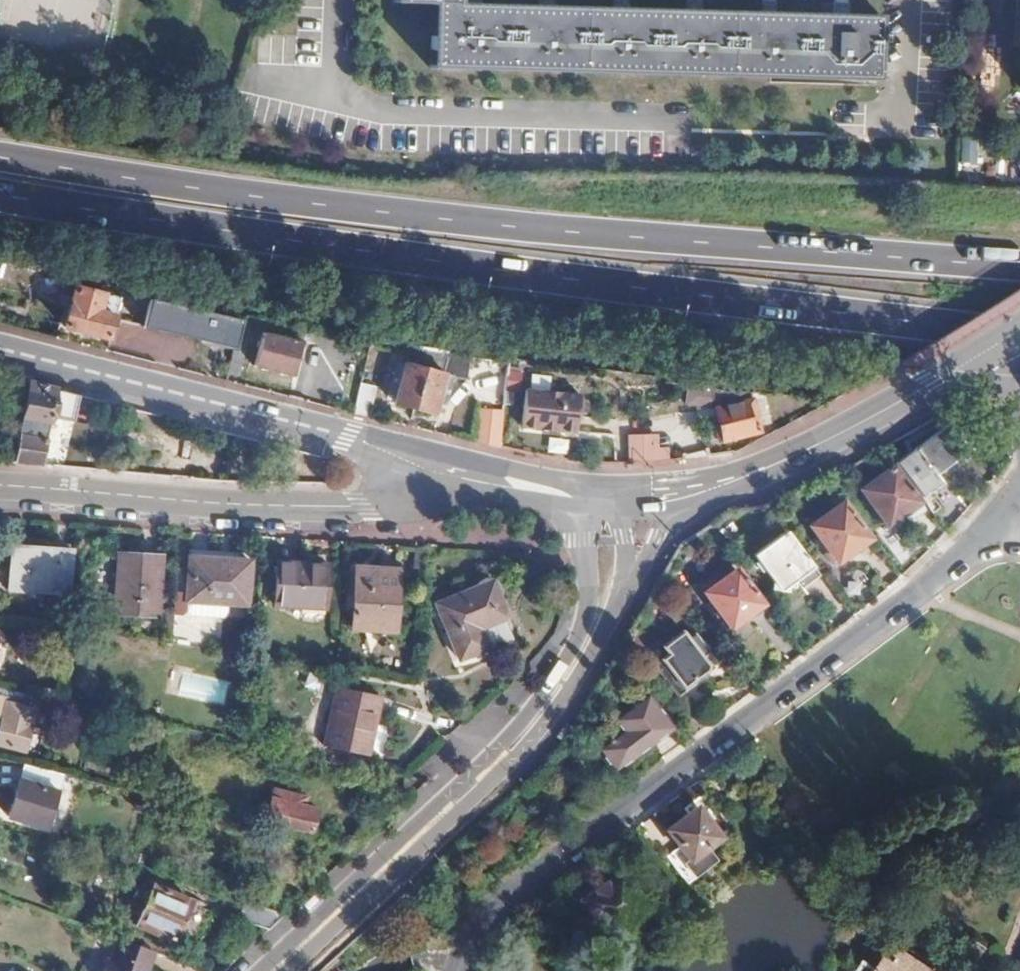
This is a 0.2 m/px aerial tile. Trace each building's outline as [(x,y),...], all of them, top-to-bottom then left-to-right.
[(430,2),(427,67),(876,80),(878,15),(785,12),(457,2),(457,0),(390,0),(430,2)] [(976,163),(978,136),(960,135),(959,163),(976,163)] [(118,297),(74,286),(64,329),(107,340),(113,319),(113,317),(100,313),(101,308),(115,311),(118,297)] [(234,320),(148,300),(142,326),(142,328),(234,349),(235,346),(239,323),(239,320),(234,320)] [(250,325),(239,323),(235,346),(246,348),(250,325)] [(295,327),(281,325),(280,330),(293,333),(295,327)] [(279,336),(265,333),(256,367),(296,377),(305,343),(292,340),(293,333),(280,330),(279,336)] [(429,351),(420,349),(421,361),(427,362),(429,351)] [(439,352),(429,351),(427,362),(438,363),(439,352)] [(381,361),(365,358),(356,413),(370,416),(381,361)] [(425,368),(405,364),(396,403),(415,407),(425,368)] [(445,372),(425,368),(415,407),(435,412),(445,372)] [(514,369),(500,369),(499,388),(513,389),(514,369)] [(56,391),(27,383),(12,447),(8,462),(38,465),(56,391)] [(712,387),(684,384),(682,403),(712,406),(712,408),(717,425),(732,421),(736,435),(757,430),(756,425),(748,399),(746,390),(712,387)] [(519,387),(517,431),(575,433),(577,389),(519,387)] [(761,391),(746,390),(748,399),(756,425),(770,421),(761,391)] [(496,442),(502,410),(477,405),(471,438),(496,442)] [(897,460),(920,496),(938,481),(932,473),(970,445),(952,420),(897,460)] [(656,433),(616,435),(618,463),(658,461),(656,433)] [(0,446),(0,462),(8,462),(12,447),(0,446)] [(919,507),(890,466),(859,487),(876,513),(876,520),(890,522),(891,515),(899,511),(903,519),(919,507)] [(864,536),(840,503),(808,525),(832,559),(864,536)] [(814,574),(783,532),(752,555),(771,580),(770,587),(782,591),(786,581),(793,577),(799,584),(814,574)] [(66,593),(68,551),(10,548),(6,588),(66,593)] [(155,617),(157,556),(115,554),(111,614),(155,617)] [(244,605),(246,562),(187,559),(184,612),(188,618),(219,618),(223,616),(226,605),(244,605)] [(323,609),(326,565),(276,562),(272,607),(323,609)] [(394,615),(395,570),(353,568),(349,629),(398,631),(400,616),(394,615)] [(758,603),(732,568),(700,591),(728,626),(758,603)] [(513,636),(489,582),(435,605),(459,658),(513,636)] [(706,651),(693,633),(686,638),(681,631),(661,645),(667,653),(652,664),(675,694),(691,683),(690,680),(703,670),(706,665),(700,656),(706,651)] [(32,695),(41,698),(43,689),(5,679),(2,688),(32,695)] [(367,754),(380,695),(336,685),(324,745),(367,754)] [(0,688),(0,746),(22,751),(31,709),(28,708),(32,695),(2,688),(0,688)] [(608,768),(666,726),(645,696),(612,719),(620,730),(594,748),(608,768)] [(45,831),(60,777),(20,765),(6,819),(45,831)] [(708,824),(713,817),(696,796),(681,808),(684,814),(665,830),(678,847),(665,857),(686,883),(714,859),(707,849),(718,838),(708,824)] [(304,831),(311,807),(269,797),(262,823),(304,831)] [(605,934),(645,906),(618,871),(598,885),(593,879),(572,894),(592,922),(592,927),(599,935),(605,934)] [(172,945),(189,903),(150,887),(132,927),(172,945)] [(267,930),(283,916),(244,904),(236,920),(267,930)] [(972,963),(982,948),(967,938),(957,952),(972,963)] [(147,950),(114,939),(108,959),(101,958),(97,970),(139,970),(147,950)] [(887,946),(871,970),(926,970),(887,946)]
